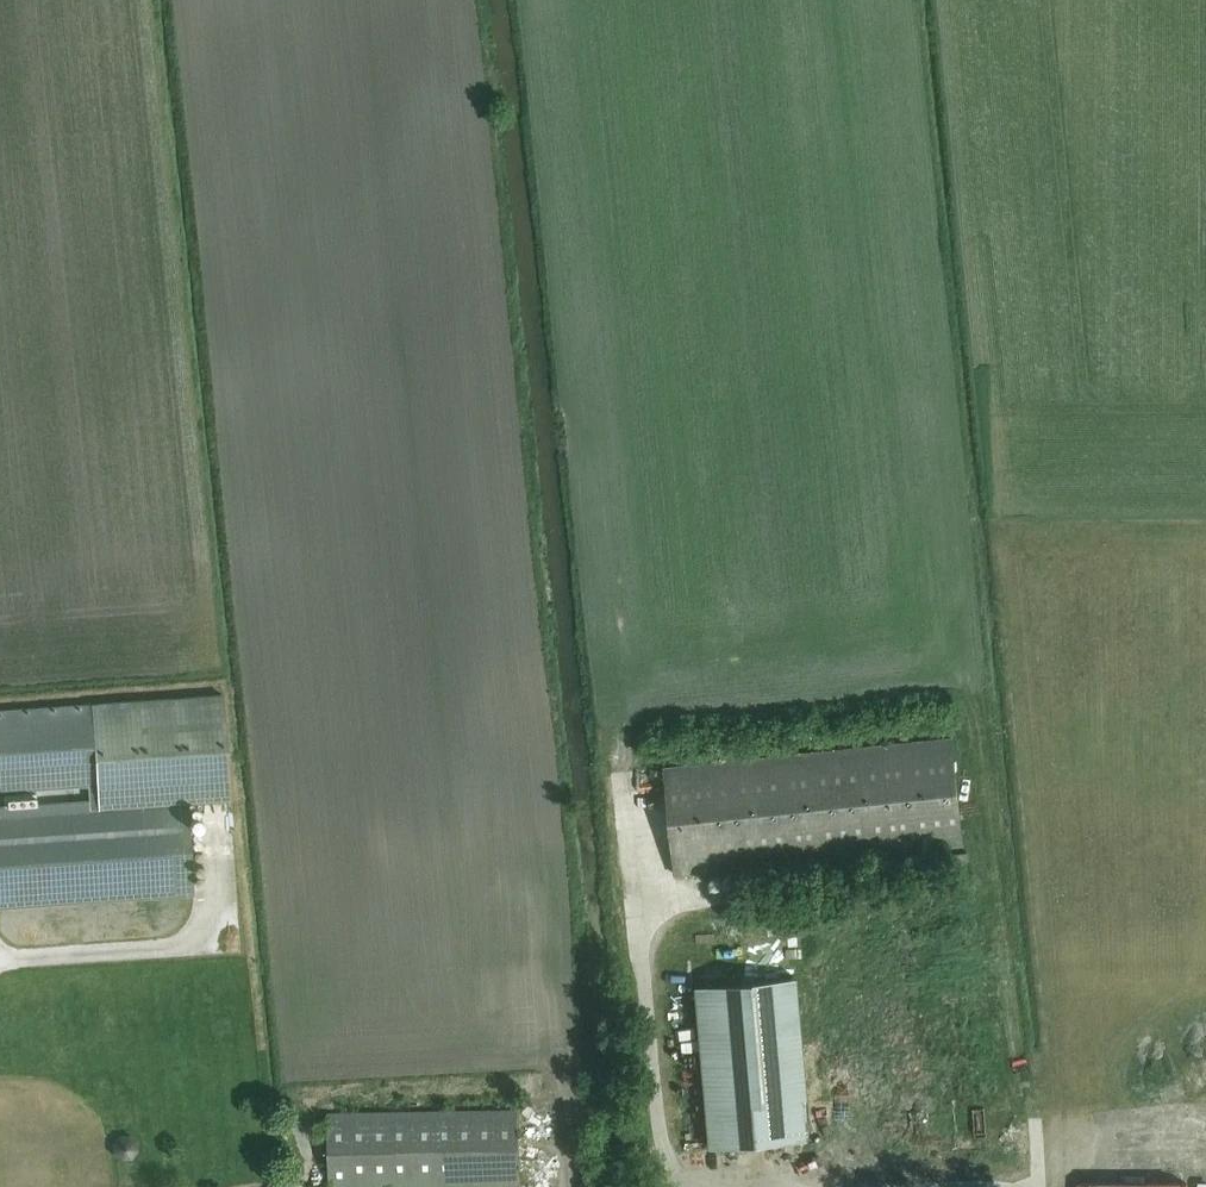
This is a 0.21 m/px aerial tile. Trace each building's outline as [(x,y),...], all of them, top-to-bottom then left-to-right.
[(194,895),(190,803),(230,800),(223,694),(0,709),(0,792),(88,786),(90,810),(0,817),(0,908),(194,895)] [(676,876),(964,847),(953,736),(664,766),(676,876)] [(805,1098),(810,1098),(799,976),(697,986),(711,1146),(809,1137),(805,1098)] [(519,1108),(328,1111),(329,1186),(436,1186),(520,1185),(519,1108)]
